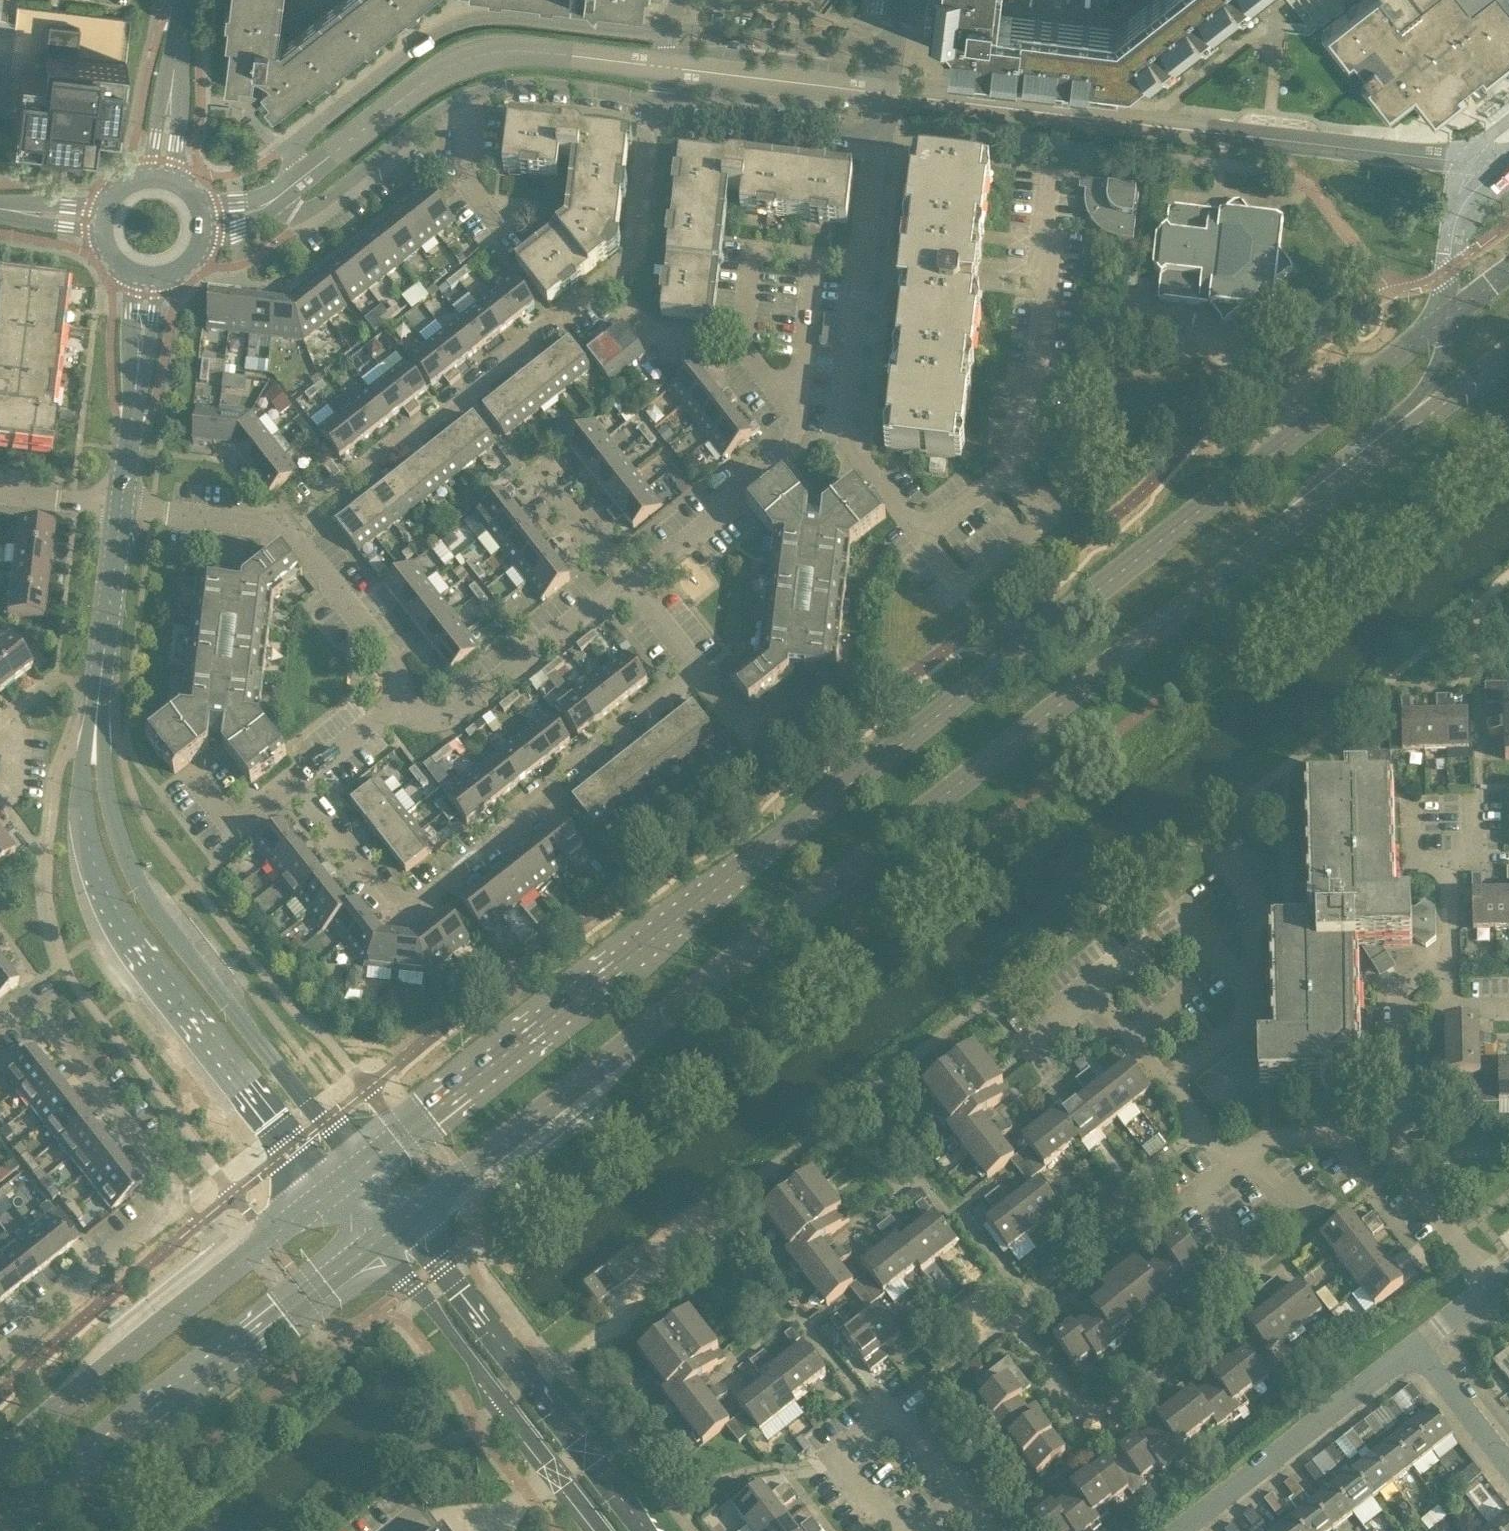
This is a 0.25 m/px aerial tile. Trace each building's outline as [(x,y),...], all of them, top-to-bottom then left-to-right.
[(228,78),(241,80),(242,74),(256,76),(264,80),(273,91),(268,95),(269,96),(273,102),(276,106),(311,79),(313,82),(328,71),(341,60),(367,40),(380,29),(385,25),(403,12),(408,8),(418,0),(334,0),(283,40),(282,39),(280,39),(285,0),(233,0),(231,16),(229,32),(228,34),(233,35),(228,78)] [(932,17),(946,19),(954,29),(951,55),(977,58),(977,55),(993,56),(993,60),(1025,64),(1024,71),(1057,75),(1058,70),(1072,72),(1072,77),(1089,79),(1090,72),(1113,75),(1112,81),(1133,83),(1153,68),(1153,69),(1167,58),(1164,54),(1175,45),(1179,49),(1205,28),(1202,24),(1213,15),(1216,19),(1241,0),(1149,0),(1117,25),(1000,11),(1001,0),(934,0),(932,17)] [(1357,1),(1356,2),(1350,7),(1323,28),(1349,62),(1358,56),(1371,73),(1363,79),(1389,113),(1415,93),(1435,119),(1469,92),(1463,84),(1466,82),(1477,73),(1480,71),(1486,79),(1508,61),(1508,0),(1358,0),(1357,1)] [(14,116),(12,136),(94,146),(96,125),(118,127),(126,59),(131,17),(17,3),(15,20),(0,19),(0,114),(14,116)] [(571,226),(519,267),(548,305),(563,293),(560,289),(573,279),(576,282),(607,258),(604,254),(612,240),(617,240),(629,139),(584,133),(582,131),(581,132),(581,133),(509,125),(504,172),(522,174),(523,169),(540,171),(539,176),(558,178),(560,159),(579,161),(571,226)] [(724,191),(729,191),(743,193),(740,212),(759,214),(760,210),(777,212),(776,216),(812,221),(812,216),(829,218),(828,223),(847,225),(853,178),(728,163),(728,162),(728,161),(726,162),(680,157),(670,238),(675,238),(674,246),(670,245),(665,281),(670,281),(668,298),(663,298),(661,316),(708,322),(724,191)] [(972,279),(973,269),(977,230),(983,231),(990,170),(914,161),(899,293),(910,294),(907,312),(902,312),(897,352),(903,352),(898,391),(892,390),(888,430),(893,431),(891,451),(956,459),(958,439),(964,440),(968,400),(963,399),(967,360),(973,361),(978,321),(972,320),(975,300),(960,298),(962,278),(972,279)] [(1131,187),(1086,182),(1084,182),(1083,192),(1085,192),(1085,195),(1084,199),(1084,202),(1085,205),(1085,209),(1086,212),(1088,216),(1089,219),(1091,222),(1093,224),(1095,227),(1098,230),(1100,232),(1103,234),(1106,236),(1109,237),(1113,238),(1116,239),(1119,240),(1133,241),(1138,197),(1135,196),(1136,190),(1130,190),(1131,187)] [(414,196),(408,200),(437,237),(455,223),(432,195),(420,204),(414,196)] [(409,213),(398,222),(420,251),(437,237),(408,200),(403,205),(409,213)] [(1273,313),(1275,291),(1276,283),(1293,271),(1293,269),(1280,252),(1281,245),(1283,223),(1282,221),(1253,218),(1240,201),(1238,201),(1220,215),(1219,214),(1170,208),(1169,209),(1166,231),(1156,239),(1153,268),(1161,278),(1158,300),(1159,301),(1208,307),(1209,306),(1223,324),(1225,324),(1242,311),(1271,314),(1273,313)] [(398,222),(381,235),(403,264),(420,251),(398,222)] [(381,235),(364,249),(386,277),(403,264),(381,235)] [(364,249),(347,262),(369,290),(386,277),(364,249)] [(489,251),(484,255),(480,257),(485,263),(494,256),(489,251)] [(461,254),(455,258),(459,264),(466,260),(461,254)] [(351,304),(369,290),(347,262),(329,276),(351,304)] [(455,277),(460,283),(468,277),(464,271),(455,277)] [(451,290),(460,283),(455,277),(447,284),(451,290)] [(34,280),(26,279),(26,281),(0,278),(0,448),(30,452),(31,446),(52,448),(55,420),(51,420),(52,408),(46,407),(49,388),(55,389),(60,348),(53,347),(58,307),(64,308),(67,286),(34,282),(34,280)] [(512,278),(494,292),(517,320),(534,306),(512,278)] [(307,293),(329,322),(347,308),(325,280),(307,293)] [(419,284),(402,297),(412,310),(429,297),(419,284)] [(494,292),(477,306),(500,333),(517,320),(494,292)] [(304,342),(329,322),(307,293),(293,304),(304,342)] [(229,333),(233,297),(211,294),(207,330),(229,333)] [(255,299),(233,297),(229,333),(250,335),(255,299)] [(255,299),(250,335),(272,338),(276,302),(255,299)] [(293,304),(276,302),(272,338),(304,342),(293,304)] [(477,306),(460,319),(483,347),(500,333),(477,306)] [(387,314),(392,320),(400,313),(396,307),(387,314)] [(383,326),(392,320),(387,314),(379,320),(383,326)] [(825,317),(821,348),(832,349),(836,318),(825,317)] [(466,360),(483,347),(460,319),(443,332),(466,360)] [(604,328),(598,332),(627,369),(645,355),(622,327),(610,336),(604,328)] [(443,332),(426,346),(455,382),(461,378),(454,369),(466,360),(443,332)] [(609,383),(627,369),(598,332),(593,337),(599,345),(587,354),(609,383)] [(569,341),(552,355),(574,384),(592,370),(569,341)] [(450,386),(455,382),(426,346),(409,359),(431,388),(443,378),(450,386)] [(534,356),(528,360),(557,397),(574,384),(552,355),(540,364),(534,356)] [(540,410),(557,397),(528,360),(523,365),(529,373),(518,382),(540,410)] [(203,361),(202,372),(209,373),(210,362),(203,361)] [(247,361),(246,373),(257,374),(258,363),(247,361)] [(669,390),(682,408),(711,385),(702,374),(710,368),(705,361),(669,390)] [(404,363),(386,377),(415,413),(420,409),(414,401),(426,391),(404,363)] [(234,375),(235,368),(225,367),(224,374),(234,375)] [(209,373),(202,372),(200,383),(207,383),(209,373)] [(222,389),(230,390),(232,376),(224,375),(222,389)] [(410,418),(415,413),(386,377),(369,390),(392,419),(403,409),(410,418)] [(651,397),(659,390),(652,381),(644,388),(651,397)] [(313,389),(318,394),(326,388),(322,382),(313,389)] [(523,424),(540,410),(518,382),(501,395),(523,424)] [(682,408),(696,425),(732,396),(728,390),(720,397),(711,385),(682,408)] [(291,408),(276,387),(265,396),(280,416),(291,408)] [(310,401),(318,394),(313,389),(305,395),(310,401)] [(375,432),(392,419),(369,390),(352,404),(375,432)] [(505,438),(523,424),(501,395),(483,409),(505,438)] [(696,425),(709,442),(738,419),(728,408),(737,402),(732,396),(696,425)] [(358,445),(375,432),(352,404),(335,417),(358,445)] [(193,443),(215,446),(220,410),(197,408),(193,443)] [(215,446),(232,448),(252,414),(220,410),(215,446)] [(58,413),(57,422),(70,424),(71,415),(58,413)] [(563,438),(579,426),(570,413),(553,425),(563,438)] [(252,414),(232,448),(243,462),(272,440),(252,414)] [(340,459),(358,445),(335,417),(318,431),(340,459)] [(474,417),(456,430),(478,459),(496,445),(474,417)] [(747,431),(738,419),(709,442),(723,459),(760,431),(755,425),(747,431)] [(570,450),(580,461),(608,439),(594,421),(557,450),(562,456),(570,450)] [(637,430),(644,438),(650,434),(643,425),(637,430)] [(301,431),(307,439),(313,434),(306,426),(301,431)] [(658,434),(665,443),(673,437),(666,428),(658,434)] [(461,472),(478,459),(456,430),(439,444),(461,472)] [(549,440),(554,445),(562,438),(558,433),(549,440)] [(320,443),(313,434),(307,439),(314,447),(320,443)] [(656,442),(650,434),(644,438),(651,447),(656,442)] [(580,461),(593,478),(621,456),(608,439),(580,461)] [(285,457),(272,440),(243,462),(257,479),(285,457)] [(421,445),(415,449),(444,486),(461,472),(439,444),(427,453),(421,445)] [(427,499),(444,486),(415,449),(410,453),(416,462),(405,471),(427,499)] [(667,454),(645,466),(652,480),(675,469),(667,454)] [(593,478),(606,495),(635,473),(621,456),(593,478)] [(285,457),(257,479),(270,496),(299,474),(285,457)] [(931,461),(930,473),(944,474),(945,463),(931,461)] [(387,472),(381,476),(410,513),(427,499),(405,471),(393,480),(387,472)] [(607,513),(611,518),(648,490),(635,473),(606,495),(615,506),(607,513)] [(496,481),(501,487),(509,481),(504,475),(496,481)] [(746,503),(765,527),(773,538),(770,569),(769,579),(759,659),(739,675),(730,682),(750,706),(789,675),(790,670),(836,676),(851,547),(886,519),(858,484),(823,511),(820,541),(805,540),(809,510),(781,475),(746,503)] [(393,526),(410,513),(381,476),(376,481),(382,489),(371,498),(393,526)] [(501,487),(496,481),(488,488),(492,494),(501,487)] [(488,533),(516,511),(507,500),(515,493),(510,487),(474,516),(488,533)] [(648,490),(611,518),(616,524),(624,518),(634,530),(662,508),(648,490)] [(371,498),(354,511),(376,539),(393,526),(371,498)] [(358,553),(376,539),(354,511),(336,525),(358,553)] [(529,528),(516,511),(488,533),(501,550),(529,528)] [(18,522),(15,546),(51,550),(54,526),(18,522)] [(529,528),(501,550),(514,567),(543,545),(529,528)] [(452,534),(442,543),(447,549),(457,541),(452,534)] [(440,544),(431,551),(438,560),(448,553),(440,544)] [(552,557),(543,545),(514,567),(528,584),(564,556),(560,550),(552,557)] [(49,572),(51,550),(15,546),(12,568),(49,572)] [(411,548),(402,555),(406,561),(415,554),(411,548)] [(259,721),(260,714),(274,600),(303,577),(283,552),(244,583),(243,588),(197,582),(182,711),(147,739),(175,774),(209,747),(213,718),(227,719),(224,749),(251,784),(287,756),(259,721)] [(564,556),(528,584),(542,602),(570,580),(560,568),(569,561),(564,556)] [(466,564),(473,573),(478,568),(472,560),(466,564)] [(412,564),(384,586),(398,604),(426,582),(412,564)] [(758,578),(769,579),(770,569),(759,567),(758,578)] [(46,595),(49,572),(12,568),(9,591),(46,595)] [(385,568),(377,575),(381,581),(390,574),(385,568)] [(460,568),(453,574),(461,583),(468,578),(461,570),(460,568)] [(485,577),(478,568),(473,573),(479,581),(485,577)] [(398,604),(411,621),(440,599),(426,582),(398,604)] [(469,589),(476,598),(482,593),(475,585),(469,589)] [(46,595),(9,591),(7,614),(43,619),(46,595)] [(488,602),(482,593),(476,598),(482,606),(488,602)] [(411,621),(425,638),(453,616),(440,599),(411,621)] [(425,638),(438,655),(466,633),(453,616),(425,638)] [(501,619),(496,623),(502,632),(508,627),(501,619)] [(30,640),(16,632),(11,641),(25,648),(30,640)] [(466,633),(438,655),(452,673),(480,650),(466,633)] [(585,639),(590,645),(598,639),(593,633),(585,639)] [(0,645),(0,665),(13,682),(32,667),(11,641),(9,638),(0,645)] [(581,652),(590,645),(585,639),(577,646),(581,652)] [(624,654),(630,649),(622,639),(616,644),(624,654)] [(625,654),(607,668),(630,696),(647,682),(625,654)] [(551,666),(556,672),(564,665),(560,659),(551,666)] [(13,682),(0,665),(0,692),(13,682)] [(551,666),(543,673),(547,679),(556,672),(551,666)] [(730,682),(739,675),(732,667),(724,674),(730,682)] [(613,709),(630,696),(607,668),(590,681),(613,709)] [(596,723),(613,709),(590,681),(573,695),(596,723)] [(508,700),(513,706),(521,699),(516,694),(508,700)] [(578,737),(596,723),(573,695),(556,708),(578,737)] [(1445,709),(1445,696),(1436,696),(1437,709),(1445,709)] [(1454,696),(1445,696),(1445,709),(1454,709),(1454,696)] [(686,710),(675,720),(697,748),(715,734),(686,697),(680,702),(686,710)] [(1401,710),(1410,710),(1410,697),(1401,697),(1401,710)] [(504,713),(513,706),(508,700),(500,707),(504,713)] [(1504,704),(1505,727),(1500,727),(1500,738),(1505,738),(1505,760),(1508,760),(1508,704),(1504,704)] [(1442,715),(1442,752),(1469,752),(1469,735),(1468,714),(1442,715)] [(548,715),(530,729),(534,734),(552,757),(570,743),(548,715)] [(1389,716),(1390,753),(1416,753),(1416,715),(1389,716)] [(1442,715),(1416,715),(1416,753),(1442,752),(1442,715)] [(487,726),(483,720),(474,727),(479,733),(487,726)] [(697,748),(675,720),(663,729),(657,720),(652,725),(659,734),(680,761),(697,748)] [(680,761),(659,734),(652,725),(646,729),(652,737),(641,746),(663,774),(680,761)] [(470,740),(479,733),(474,727),(466,734),(470,740)] [(552,757),(534,734),(530,729),(513,742),(536,770),(552,757)] [(460,758),(466,753),(457,741),(451,746),(460,758)] [(513,742),(496,755),(519,784),(536,770),(513,742)] [(663,774),(641,746),(630,755),(623,747),(618,751),(646,788),(663,774)] [(449,747),(440,754),(445,760),(453,753),(449,747)] [(646,788),(618,751),(612,756),(619,764),(607,773),(629,801),(646,788)] [(1391,791),(1388,791),(1387,753),(1354,754),(1354,781),(1345,781),(1345,792),(1311,793),(1314,928),(1276,929),(1278,1046),(1259,1046),(1259,1050),(1257,1050),(1251,1042),(1211,1072),(1195,1084),(1225,1123),(1261,1095),(1255,1086),(1258,1084),(1321,1082),(1321,1087),(1333,1086),(1332,1068),(1356,1068),(1353,958),(1358,958),(1357,947),(1362,947),(1379,974),(1392,967),(1380,946),(1413,945),(1412,940),(1416,940),(1426,947),(1435,940),(1435,910),(1425,903),(1416,911),(1412,911),(1412,906),(1393,907),(1391,791)] [(440,754),(432,761),(436,766),(445,760),(440,754)] [(502,797),(519,784),(496,755),(479,769),(502,797)] [(423,767),(431,778),(440,771),(436,766),(432,761),(423,767)] [(409,773),(416,781),(422,776),(415,768),(409,773)] [(479,769),(462,782),(485,810),(502,797),(479,769)] [(629,801),(607,773),(596,782),(589,774),(584,778),(612,815),(629,801)] [(428,785),(422,776),(416,781),(423,789),(428,785)] [(595,828),(612,815),(584,778),(578,782),(585,791),(572,800),(595,828)] [(365,821),(393,799),(379,781),(351,803),(365,821)] [(467,824),(485,810),(462,782),(445,796),(467,824)] [(393,799),(365,821),(379,838),(407,816),(406,815),(416,808),(403,792),(394,799),(393,799)] [(436,806),(443,815),(449,810),(442,802),(436,806)] [(455,819),(449,810),(443,815),(450,823),(455,819)] [(407,816),(379,838),(392,855),(420,833),(407,816)] [(569,864),(587,850),(564,822),(552,832),(546,823),(540,828),(569,864)] [(268,864),(297,841),(283,824),(255,846),(268,864)] [(552,877),(569,864),(540,828),(535,832),(541,840),(530,849),(552,877)] [(434,850),(420,833),(392,855),(406,873),(434,850)] [(15,853),(0,834),(0,865),(15,853)] [(310,858),(297,841),(268,864),(282,881),(310,858)] [(512,850),(506,855),(535,891),(552,877),(530,849),(518,858),(512,850)] [(518,904),(535,891),(506,855),(501,859),(507,867),(496,876),(518,904)] [(310,858),(282,881),(295,898),(332,869),(327,864),(319,870),(310,858)] [(336,874),(332,869),(295,898),(309,915),(337,892),(328,881),(336,874)] [(600,884),(593,875),(583,883),(590,891),(600,884)] [(1472,875),(1472,889),(1481,888),(1481,875),(1472,875)] [(478,877),(472,881),(501,917),(518,904),(496,876),(484,885),(478,877)] [(483,931),(501,917),(472,881),(467,885),(473,894),(461,903),(483,931)] [(337,892),(309,915),(323,933),(331,926),(350,909),(346,903),(337,892)] [(1497,928),(1496,893),(1474,894),(1474,929),(1497,928)] [(1497,928),(1508,928),(1508,893),(1496,893),(1497,928)] [(358,903),(350,909),(331,926),(344,943),(372,920),(358,903)] [(431,927),(453,955),(471,941),(449,913),(431,927)] [(372,920),(344,943),(364,968),(383,934),(372,920)] [(427,975),(453,955),(431,927),(418,938),(427,975)] [(400,936),(383,934),(364,968),(396,971),(400,936)] [(396,971),(427,975),(418,938),(400,936),(396,971)] [(0,969),(0,998),(18,983),(4,966),(0,969)] [(351,988),(343,978),(333,986),(341,996),(351,988)] [(345,1002),(359,1003),(360,993),(350,992),(345,1000),(345,1002)] [(433,1010),(434,999),(426,999),(425,1009),(433,1010)] [(1445,1022),(1446,1050),(1485,1049),(1485,1043),(1481,1043),(1480,1022),(1445,1022)] [(957,1136),(983,1116),(1011,1095),(975,1047),(921,1088),(957,1136)] [(1126,1059),(1117,1048),(1110,1053),(1118,1064),(1126,1059)] [(1485,1055),(1485,1049),(1446,1050),(1446,1077),(1476,1077),(1481,1077),(1480,1055),(1485,1055)] [(3,1073),(17,1091),(47,1067),(33,1050),(3,1073)] [(1113,1076),(1134,1104),(1152,1090),(1131,1062),(1113,1076)] [(1508,1101),(1508,1065),(1498,1066),(1498,1077),(1499,1077),(1499,1086),(1499,1095),(1499,1102),(1500,1102),(1508,1101)] [(47,1067),(17,1091),(30,1108),(60,1084),(47,1067)] [(1090,1070),(1083,1075),(1091,1086),(1098,1081),(1090,1070)] [(1084,1091),(1091,1086),(1083,1075),(1076,1080),(1084,1091)] [(1113,1076),(1095,1089),(1117,1117),(1124,1127),(1141,1115),(1133,1104),(1134,1104),(1113,1076)] [(1485,1077),(1481,1077),(1476,1077),(1476,1086),(1485,1086),(1485,1077)] [(1499,1077),(1498,1077),(1490,1077),(1490,1086),(1499,1086),(1499,1077)] [(73,1101),(60,1084),(30,1108),(44,1125),(73,1101)] [(1476,1086),(1476,1095),(1485,1095),(1485,1086),(1476,1086)] [(1490,1086),(1490,1095),(1499,1095),(1499,1086),(1490,1086)] [(1116,1117),(1095,1089),(1078,1103),(1099,1130),(1116,1117)] [(1052,1091),(1045,1097),(1053,1107),(1061,1102),(1052,1091)] [(1485,1104),(1485,1095),(1476,1095),(1476,1105),(1483,1104),(1485,1104)] [(1500,1102),(1499,1102),(1499,1095),(1490,1095),(1490,1104),(1500,1104),(1500,1102)] [(1046,1112),(1053,1107),(1045,1097),(1038,1102),(1046,1112)] [(73,1101),(44,1125),(57,1142),(87,1118),(73,1101)] [(1078,1103),(1062,1115),(1061,1116),(1079,1139),(1078,1140),(1081,1144),(1099,1130),(1078,1103)] [(1059,1110),(1041,1124),(1062,1152),(1078,1140),(1079,1139),(1061,1116),(1062,1115),(1059,1110)] [(957,1136),(972,1155),(1001,1133),(998,1129),(994,1132),(983,1116),(957,1136)] [(100,1135),(87,1118),(57,1142),(70,1159),(100,1135)] [(1023,1138),(1029,1147),(1034,1153),(1039,1160),(1044,1166),(1062,1152),(1041,1124),(1023,1138)] [(0,1132),(0,1134),(6,1141),(13,1135),(6,1127),(0,1132)] [(989,1177),(1011,1161),(1015,1158),(1001,1140),(1004,1137),(1001,1133),(972,1155),(989,1177)] [(100,1135),(70,1159),(84,1176),(114,1152),(100,1135)] [(1027,1159),(1034,1153),(1029,1147),(1022,1152),(1027,1159)] [(127,1169),(114,1152),(84,1176),(97,1193),(127,1169)] [(19,1158),(26,1167),(33,1161),(26,1153),(19,1158)] [(1027,1159),(1032,1165),(1039,1160),(1034,1153),(1027,1159)] [(1024,1162),(1018,1155),(1015,1158),(1011,1161),(1016,1168),(1024,1162)] [(1044,1166),(1039,1160),(1032,1165),(1039,1174),(1046,1168),(1044,1166)] [(13,1161),(5,1168),(10,1175),(19,1168),(13,1161)] [(39,1169),(33,1161),(26,1167),(32,1175),(39,1169)] [(1016,1168),(1022,1175),(1029,1169),(1024,1162),(1016,1168)] [(127,1169),(97,1193),(111,1211),(141,1187),(127,1169)] [(1029,1169),(1022,1175),(1027,1182),(1035,1177),(1029,1169)] [(794,1263),(820,1242),(848,1220),(812,1174),(761,1214),(790,1249),(785,1253),(794,1263)] [(1020,1195),(1043,1224),(1060,1210),(1038,1182),(1020,1195)] [(5,1198),(13,1192),(7,1185),(0,1190),(0,1192),(5,1198)] [(53,1186),(46,1192),(52,1201),(59,1195),(53,1186)] [(999,1189),(992,1194),(1000,1205),(1007,1200),(999,1189)] [(994,1211),(1000,1205),(992,1194),(985,1200),(994,1211)] [(1003,1209),(1025,1237),(1043,1224),(1020,1195),(1003,1209)] [(64,1206),(70,1214),(77,1208),(71,1200),(64,1206)] [(923,1217),(931,1211),(922,1201),(915,1206),(923,1217)] [(30,1230),(54,1260),(72,1246),(64,1237),(74,1229),(58,1209),(54,1212),(46,1203),(39,1209),(46,1218),(30,1230)] [(77,1208),(70,1214),(77,1222),(84,1216),(77,1208)] [(1025,1237),(1003,1209),(985,1223),(1008,1251),(1025,1237)] [(1335,1254),(1364,1232),(1350,1214),(1321,1237),(1335,1254)] [(1362,1222),(1367,1229),(1378,1221),(1372,1214),(1362,1222)] [(935,1215),(917,1229),(939,1257),(957,1243),(935,1215)] [(891,1218),(884,1223),(892,1234),(899,1228),(891,1218)] [(1383,1228),(1378,1221),(1367,1229),(1373,1236),(1383,1228)] [(892,1234),(884,1223),(877,1229),(885,1239),(892,1234)] [(921,1271),(939,1257),(917,1229),(900,1242),(899,1243),(918,1266),(917,1267),(921,1271)] [(37,1274),(54,1260),(30,1230),(14,1244),(37,1274)] [(1377,1249),(1364,1232),(1335,1254),(1349,1271),(1377,1249)] [(0,1241),(0,1262),(20,1287),(37,1274),(14,1244),(7,1235),(0,1241)] [(901,1280),(917,1267),(918,1266),(899,1243),(900,1242),(896,1237),(879,1251),(901,1280)] [(1066,1328),(1053,1339),(1075,1367),(1092,1354),(1097,1360),(1129,1336),(1124,1329),(1164,1297),(1169,1304),(1200,1279),(1195,1273),(1204,1267),(1181,1238),(1163,1253),(1166,1256),(1157,1263),(1160,1267),(1145,1279),(1132,1263),(1096,1291),(1103,1300),(1086,1313),(1089,1317),(1085,1320),(1088,1324),(1072,1336),(1066,1328)] [(794,1263),(810,1284),(841,1261),(836,1255),(833,1258),(820,1242),(794,1263)] [(606,1267),(621,1287),(648,1266),(632,1247),(606,1267)] [(1388,1256),(1394,1263),(1404,1255),(1399,1248),(1388,1256)] [(1362,1288),(1390,1266),(1377,1249),(1349,1271),(1362,1288)] [(879,1251),(861,1265),(867,1273),(868,1273),(874,1280),(879,1288),(884,1293),(885,1292),(894,1303),(909,1291),(900,1280),(901,1280),(879,1251)] [(1410,1262),(1404,1255),(1394,1263),(1399,1270),(1410,1262)] [(843,1264),(841,1261),(810,1284),(827,1305),(850,1287),(853,1284),(839,1267),(843,1264)] [(20,1287),(0,1262),(0,1297),(3,1300),(20,1287)] [(1362,1288),(1352,1296),(1366,1314),(1367,1313),(1376,1306),(1404,1284),(1390,1266),(1362,1288)] [(867,1273),(860,1279),(866,1286),(874,1280),(868,1273),(867,1273)] [(583,1285),(591,1295),(598,1305),(608,1296),(594,1276),(583,1285)] [(1277,1279),(1270,1284),(1278,1294),(1285,1288),(1277,1279)] [(879,1288),(874,1280),(866,1286),(872,1294),(879,1288)] [(850,1287),(852,1290),(856,1294),(862,1289),(857,1282),(853,1284),(850,1287)] [(1270,1284),(1263,1289),(1271,1299),(1278,1294),(1270,1284)] [(1282,1298),(1305,1328),(1322,1314),(1299,1284),(1282,1298)] [(879,1288),(872,1294),(878,1301),(885,1295),(884,1293),(879,1288)] [(856,1294),(862,1302),(868,1297),(862,1289),(856,1294)] [(868,1297),(862,1302),(867,1309),(874,1304),(868,1297)] [(1282,1298),(1264,1311),(1287,1341),(1305,1328),(1282,1298)] [(1250,1316),(1242,1305),(1235,1311),(1243,1321),(1250,1316)] [(860,1322),(882,1350),(900,1336),(878,1308),(860,1322)] [(1247,1325),(1248,1326),(1254,1335),(1270,1354),(1287,1341),(1264,1311),(1247,1325)] [(689,1312),(639,1352),(667,1389),(662,1393),(670,1402),(696,1382),(726,1359),(689,1312)] [(830,1321),(830,1322),(838,1332),(845,1326),(837,1316),(830,1321)] [(882,1350),(860,1322),(842,1336),(871,1372),(888,1358),(882,1350)] [(793,1346),(800,1341),(791,1331),(784,1336),(793,1346)] [(1241,1345),(1246,1351),(1266,1378),(1280,1367),(1270,1354),(1254,1335),(1241,1345)] [(804,1346),(786,1359),(808,1388),(826,1374),(804,1346)] [(1508,1382),(1508,1349),(1493,1362),(1508,1382)] [(1118,1451),(1120,1454),(1121,1454),(1142,1481),(1142,1480),(1158,1468),(1163,1474),(1194,1450),(1189,1443),(1213,1425),(1218,1431),(1249,1407),(1244,1400),(1268,1381),(1266,1378),(1246,1351),(1211,1379),(1214,1383),(1210,1386),(1214,1390),(1199,1402),(1192,1393),(1189,1396),(1181,1386),(1165,1398),(1173,1408),(1156,1421),(1159,1426),(1154,1430),(1158,1434),(1144,1445),(1137,1437),(1118,1451)] [(764,1352),(757,1358),(765,1368),(772,1363),(764,1352)] [(757,1358),(750,1363),(765,1383),(772,1378),(768,1373),(769,1373),(765,1368),(757,1358)] [(768,1373),(772,1378),(773,1377),(791,1401),(792,1400),(808,1388),(786,1359),(769,1373),(768,1373)] [(1026,1418),(1024,1415),(1015,1404),(1022,1398),(1020,1396),(1030,1388),(1008,1359),(975,1385),(985,1398),(979,1403),(992,1419),(986,1423),(1011,1455),(1017,1450),(1037,1475),(1066,1453),(1038,1417),(1034,1420),(1030,1415),(1026,1418)] [(970,1369),(975,1375),(983,1368),(978,1362),(970,1369)] [(765,1383),(755,1390),(786,1430),(804,1416),(792,1400),(791,1401),(773,1377),(772,1378),(765,1383)] [(670,1402),(686,1423),(717,1399),(713,1394),(709,1398),(696,1382),(670,1402)] [(1411,1426),(1411,1427),(1431,1453),(1452,1437),(1431,1411),(1426,1403),(1412,1385),(1403,1392),(1423,1417),(1411,1426)] [(746,1398),(738,1404),(743,1412),(750,1421),(757,1429),(768,1444),(786,1430),(755,1390),(746,1398)] [(703,1445),(726,1427),(726,1426),(729,1424),(729,1423),(715,1406),(720,1403),(717,1399),(686,1423),(703,1445)] [(1397,1425),(1406,1419),(1392,1401),(1384,1408),(1397,1425)] [(743,1412),(736,1417),(743,1426),(750,1421),(743,1412)] [(1364,1423),(1377,1441),(1386,1434),(1372,1416),(1364,1423)] [(1403,1432),(1391,1442),(1411,1469),(1431,1453),(1411,1427),(1411,1426),(1406,1419),(1397,1425),(1403,1432)] [(737,1426),(733,1420),(729,1423),(729,1424),(726,1426),(726,1427),(730,1432),(737,1426)] [(750,1421),(743,1426),(750,1435),(757,1429),(750,1421)] [(737,1426),(730,1432),(735,1438),(742,1432),(737,1426)] [(739,1443),(746,1438),(742,1432),(735,1438),(739,1443)] [(1344,1439),(1358,1456),(1366,1450),(1352,1432),(1344,1439)] [(1411,1469),(1391,1442),(1371,1458),(1391,1484),(1411,1469)] [(787,1460),(795,1454),(789,1446),(781,1453),(787,1460)] [(1333,1448),(1324,1454),(1338,1472),(1333,1475),(1339,1483),(1332,1488),(1331,1489),(1352,1515),(1363,1528),(1382,1513),(1371,1500),(1372,1500),(1351,1473),(1352,1473),(1333,1448)] [(1147,1487),(1142,1480),(1142,1481),(1121,1454),(1120,1454),(1108,1464),(1107,1464),(1128,1491),(1133,1498),(1147,1487)] [(1372,1500),(1391,1484),(1371,1458),(1352,1473),(1351,1473),(1372,1500)] [(1033,1518),(1043,1530),(1090,1530),(1109,1517),(1104,1510),(1128,1491),(1107,1464),(1108,1464),(1106,1461),(1070,1489),(1067,1486),(1060,1492),(1069,1503),(1058,1512),(1051,1504),(1033,1518)] [(1332,1530),(1352,1515),(1331,1489),(1332,1488),(1313,1463),(1304,1469),(1324,1494),(1312,1504),(1311,1505),(1332,1530)] [(1284,1485),(1293,1497),(1288,1501),(1298,1514),(1291,1520),(1299,1530),(1331,1530),(1332,1530),(1311,1505),(1312,1504),(1306,1496),(1292,1479),(1284,1485)] [(773,1494),(779,1500),(790,1492),(785,1485),(773,1494)] [(721,1518),(731,1530),(741,1530),(747,1526),(775,1504),(779,1500),(773,1494),(769,1497),(761,1486),(733,1509),(721,1518)] [(795,1499),(790,1492),(779,1500),(784,1507),(795,1499)] [(1264,1501),(1278,1519),(1286,1512),(1273,1494),(1264,1501)] [(742,1530),(776,1530),(788,1521),(775,1504),(747,1526),(747,1527),(742,1530)] [(1419,1524),(1425,1530),(1431,1530),(1447,1518),(1439,1508),(1419,1524)] [(1253,1510),(1244,1516),(1255,1530),(1253,1530),(1269,1530),(1253,1510)] [(1490,1529),(1492,1530),(1508,1530),(1508,1514),(1490,1529)] [(803,1530),(810,1530),(816,1526),(811,1519),(800,1527),(803,1530)] [(1291,1520),(1277,1530),(1299,1530),(1291,1520)] [(788,1521),(776,1530),(796,1530),(788,1521)]
